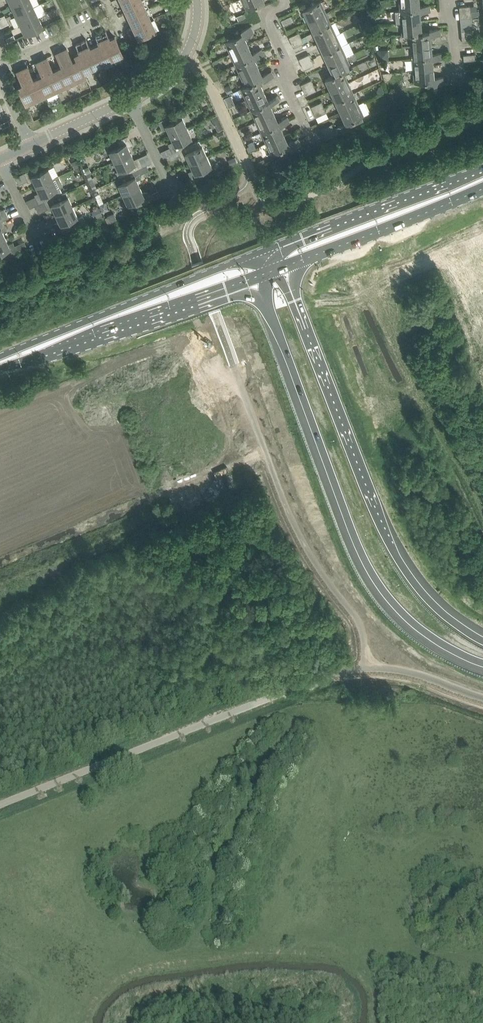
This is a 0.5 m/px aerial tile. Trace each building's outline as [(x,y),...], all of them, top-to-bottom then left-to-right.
[(31,0),(22,0),(12,5),(16,15),(34,6),(31,0)] [(143,0),(139,0),(125,7),(129,17),(147,8),(143,0)] [(264,0),(243,0),(247,9),(265,1),(264,0)] [(425,11),(425,5),(420,6),(419,0),(400,0),(401,10),(420,8),(420,11),(425,11)] [(303,9),(309,21),(327,12),(322,1),(303,9)] [(16,15),(21,24),(39,16),(34,6),(16,15)] [(129,17),(134,27),(152,18),(147,8),(129,17)] [(397,23),(402,22),(421,20),(420,11),(420,8),(401,10),(396,11),(397,23)] [(309,21),(314,31),(332,23),(327,12),(309,21)] [(361,21),(367,19),(364,13),(359,15),(361,21)] [(292,15),(281,19),(284,25),(294,20),(292,15)] [(39,16),(21,24),(26,34),(43,26),(39,16)] [(152,18),(134,27),(139,36),(156,28),(152,18)] [(402,22),(403,34),(411,34),(422,33),(421,20),(402,22)] [(314,31),(319,42),(337,34),(332,23),(314,31)] [(231,53),(248,45),(245,36),(254,32),(251,26),(241,30),(243,33),(225,41),(231,53)] [(113,58),(123,54),(115,36),(110,38),(106,29),(101,32),(113,58)] [(104,63),(113,58),(101,32),(95,34),(99,43),(95,45),(104,63)] [(299,32),(289,36),(291,42),(302,37),(299,32)] [(431,44),(430,35),(430,32),(422,33),(411,34),(412,46),(431,44)] [(319,42),(324,53),(342,45),(337,34),(319,42)] [(304,42),(302,37),(291,42),(294,47),(304,42)] [(86,38),(81,41),(94,67),(104,63),(95,45),(91,47),(86,38)] [(84,72),(94,67),(81,41),(76,43),(80,52),(76,54),(84,72)] [(432,59),(438,58),(437,53),(432,53),(431,44),(412,46),(413,58),(432,56),(432,59)] [(259,56),(257,51),(252,53),(248,45),(231,53),(236,64),(253,55),(255,58),(259,56)] [(342,45),(324,53),(329,64),(347,56),(342,45)] [(62,50),(76,81),(86,76),(84,72),(76,54),(75,55),(77,59),(73,61),(67,47),(62,50)] [(378,49),(379,58),(389,57),(388,48),(378,49)] [(66,85),(76,81),(62,50),(56,52),(62,66),(58,68),(66,85)] [(309,53),(299,58),(302,63),(312,59),(309,53)] [(258,66),(255,58),(253,55),(236,64),(241,75),(258,66)] [(66,85),(58,68),(53,70),(47,56),(42,59),(56,90),(66,85)] [(329,64),(334,75),(344,71),(352,67),(347,56),(329,64)] [(413,58),(414,70),(433,68),(432,59),(432,56),(413,58)] [(46,95),(56,90),(42,59),(37,61),(43,75),(38,77),(46,95)] [(314,64),(312,59),(302,63),(304,69),(314,64)] [(36,99),(46,95),(38,77),(34,79),(28,66),(22,68),(36,99)] [(269,78),(267,73),(262,75),(258,66),(241,75),(246,86),(246,85),(246,86),(259,80),(264,78),(264,80),(269,78)] [(331,90),(349,82),(344,71),(352,68),(352,67),(344,71),(334,75),(326,79),(331,90)] [(26,104),(36,99),(22,68),(17,71),(23,84),(18,86),(26,104)] [(414,70),(415,82),(435,80),(435,84),(445,83),(444,76),(434,77),(433,68),(414,70)] [(301,84),(304,89),(314,84),(311,79),(301,84)] [(246,85),(246,86),(241,88),(247,99),(264,91),(259,80),(246,86),(246,85)] [(331,90),(336,101),(354,93),(349,82),(331,90)] [(316,90),(314,84),(304,89),(306,94),(316,90)] [(269,102),(270,104),(275,102),(273,97),(268,99),(264,91),(247,99),(252,110),(269,102)] [(336,101),(341,112),(359,103),(354,93),(336,101)] [(383,104),(386,111),(393,107),(390,100),(383,104)] [(314,111),(324,106),(322,101),(311,106),(314,111)] [(257,121),(274,112),(270,104),(269,102),(252,110),(257,121)] [(364,115),(359,103),(341,112),(346,123),(364,115)] [(327,112),(324,106),(314,111),(316,116),(327,112)] [(278,121),(274,112),(257,121),(261,130),(257,132),(257,134),(262,132),(279,123),(280,126),(281,127),(286,125),(285,124),(283,119),(278,121)] [(218,131),(222,129),(223,129),(217,115),(212,117),(218,131)] [(167,128),(171,135),(187,127),(183,117),(172,122),(169,116),(158,121),(163,130),(167,128)] [(8,120),(1,123),(3,128),(10,124),(8,120)] [(284,134),(281,127),(280,126),(279,123),(262,132),(267,143),(284,134)] [(332,123),(322,128),(324,133),(334,129),(332,123)] [(194,143),(191,137),(192,137),(187,127),(171,135),(173,141),(169,143),(173,152),(178,150),(200,140),(194,143)] [(284,134),(267,143),(272,154),(289,146),(291,149),(301,144),(298,138),(288,143),(284,134)] [(110,150),(114,159),(115,161),(131,153),(128,146),(133,144),(129,135),(118,140),(120,145),(110,150)] [(187,157),(190,163),(207,156),(200,140),(178,150),(183,159),(187,157)] [(115,161),(119,170),(116,171),(119,177),(138,169),(143,166),(139,157),(134,159),(131,153),(115,161)] [(207,156),(190,163),(193,169),(189,171),(193,181),(209,173),(206,168),(212,165),(207,156)] [(257,167),(266,163),(264,158),(255,162),(257,167)] [(34,179),(37,186),(53,178),(49,168),(38,173),(35,167),(25,172),(29,181),(34,179)] [(138,169),(119,177),(119,178),(113,180),(116,186),(119,185),(124,194),(140,187),(137,180),(142,178),(138,169)] [(59,175),(53,178),(37,186),(39,192),(35,194),(39,203),(45,201),(62,193),(59,188),(64,186),(59,175)] [(124,194),(124,195),(128,204),(133,202),(136,207),(152,200),(148,190),(143,192),(140,187),(124,194)] [(53,208),(56,214),(73,206),(69,196),(66,191),(62,193),(45,201),(49,210),(53,208)] [(73,206),(56,214),(59,220),(55,222),(59,232),(77,223),(74,218),(78,216),(73,206)] [(97,217),(102,214),(103,214),(99,207),(92,211),(95,218),(97,217)] [(3,220),(9,217),(5,208),(0,210),(0,221),(3,220)] [(108,216),(110,222),(117,219),(114,212),(107,216),(108,216)] [(2,252),(4,257),(18,251),(13,242),(9,244),(6,237),(0,240),(0,252),(2,252)] [(310,407),(315,418),(332,411),(327,400),(310,407)] [(176,493),(181,504),(198,497),(193,485),(176,493)]
